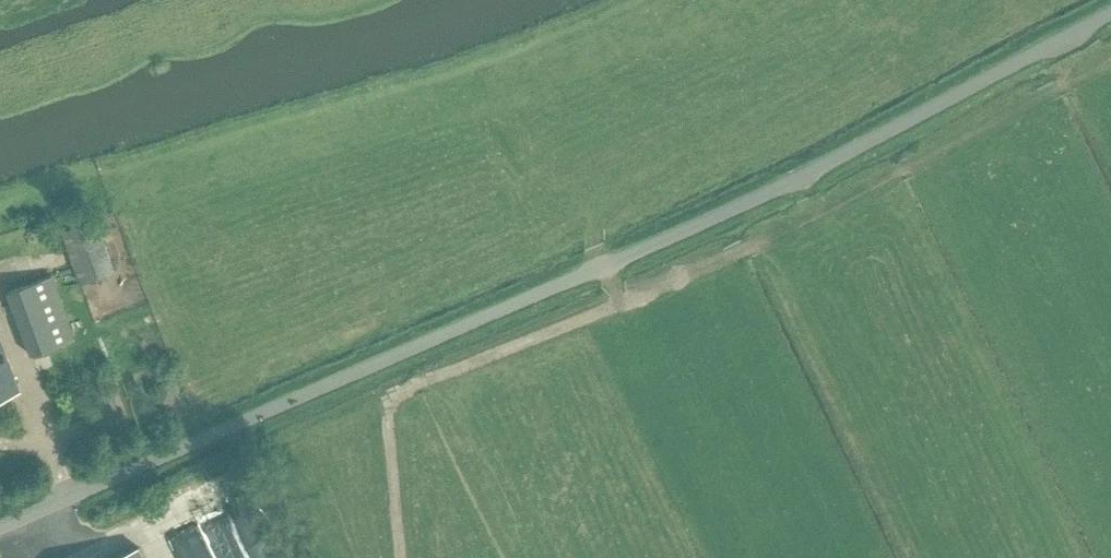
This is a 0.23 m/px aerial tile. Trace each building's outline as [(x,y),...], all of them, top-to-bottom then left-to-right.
[(81,282),(113,271),(95,222),(63,233),(81,282)] [(50,276),(7,292),(15,314),(58,298),(50,276)] [(17,391),(0,345),(0,397),(17,391)] [(115,557),(143,557),(138,547),(115,557)]
